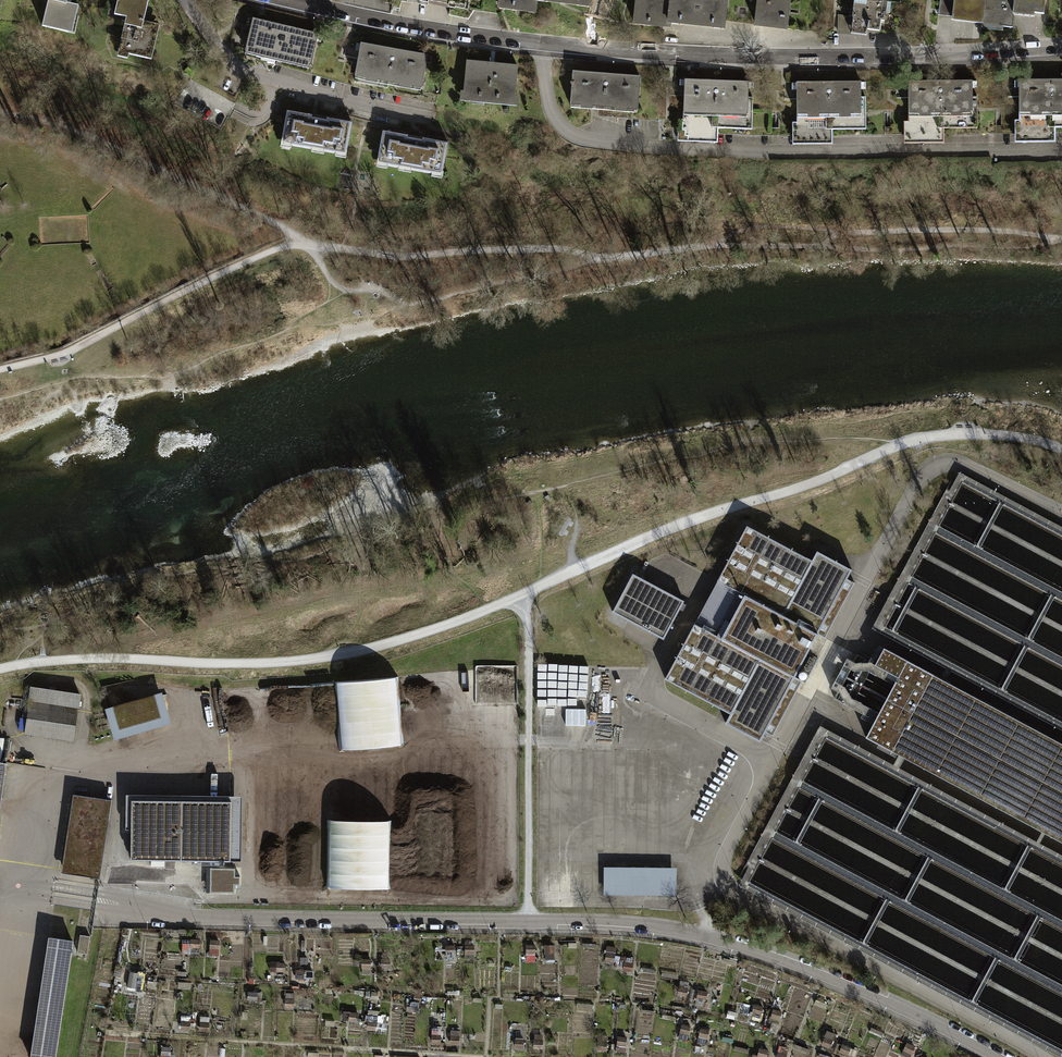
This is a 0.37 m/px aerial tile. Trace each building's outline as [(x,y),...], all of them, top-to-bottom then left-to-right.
[(42,26),(68,32),(72,16),(76,17),(79,5),(67,2),(67,0),(48,0),(42,26)] [(121,4),(117,3),(115,14),(126,17),(118,52),(148,59),(156,24),(143,21),(148,0),(122,0),(121,4)] [(496,9),(513,11),(513,7),(533,9),(534,1),(545,2),(546,0),(497,0),(496,9)] [(631,25),(649,27),(649,22),(678,25),(679,21),(709,24),(709,28),(720,29),(723,0),(634,0),(631,25)] [(754,25),(785,29),(786,17),(782,16),(784,0),(757,0),(754,25)] [(850,27),(908,34),(910,15),(880,11),(881,0),(879,0),(850,0),(850,27)] [(954,1),(941,0),(939,0),(937,15),(952,17),(981,20),(981,24),(1012,28),(1014,11),(1044,14),(1045,0),(954,0),(954,1)] [(318,33),(252,18),(245,50),(246,50),(247,49),(310,64),(309,65),(310,65),(318,33)] [(427,55),(361,43),(356,72),(422,84),(427,55)] [(517,66),(467,61),(464,96),(514,101),(517,66)] [(640,77),(573,72),(571,103),(637,108),(640,77)] [(749,82),(684,79),(682,142),(717,143),(718,128),(752,130),(753,98),(748,97),(749,82)] [(1019,80),(1019,142),(1055,142),(1055,128),(1061,128),(1061,80),(1019,80)] [(972,81),(908,81),(909,143),(944,143),(944,129),(977,128),(977,96),(972,96),(972,81)] [(861,82),(796,82),(797,144),(833,144),(833,130),(866,129),(865,97),(861,97),(861,82)] [(311,115),(287,111),(282,139),(290,141),(289,145),(313,149),(313,147),(324,149),(324,151),(338,154),(339,149),(347,151),(352,122),(327,118),(327,120),(311,118),(311,115)] [(388,132),(383,131),(378,160),(386,161),(385,165),(399,168),(400,166),(411,168),(410,170),(434,174),(434,170),(443,171),(448,142),(423,138),(422,141),(407,138),(407,135),(390,132),(391,131),(388,130),(388,132)] [(809,560),(744,525),(715,580),(742,595),(719,638),(692,623),(663,678),(729,713),(724,722),(757,740),(762,731),(770,736),(799,681),(791,676),(814,633),(822,638),(852,583),(844,579),(849,569),(815,551),(809,560)] [(630,573),(610,611),(661,639),(681,601),(630,573)] [(863,737),(890,751),(931,674),(881,648),(872,665),(895,677),(863,737)] [(1061,843),(1061,744),(931,674),(890,751),(1061,843)] [(396,677),(335,682),(341,749),(401,744),(396,677)] [(77,694),(29,687),(27,699),(76,706),(77,694)] [(159,692),(102,708),(111,739),(168,723),(159,692)] [(75,709),(27,702),(22,733),(71,740),(75,709)] [(100,820),(106,821),(109,800),(71,794),(68,809),(71,809),(62,870),(74,872),(76,858),(94,861),(100,820)] [(181,859),(182,800),(131,799),(130,859),(181,859)] [(231,800),(182,800),(181,859),(230,860),(231,800)] [(71,809),(68,809),(59,872),(97,878),(106,821),(100,820),(94,861),(76,858),(74,872),(62,870),(71,809)] [(331,820),(330,889),(390,890),(391,821),(331,820)] [(235,868),(211,868),(210,892),(235,892),(235,884),(239,884),(240,876),(235,876),(235,868)] [(677,868),(604,868),(604,896),(677,897),(677,868)] [(656,904),(656,912),(672,912),(672,904),(656,904)] [(87,936),(78,934),(75,952),(85,954),(87,936)] [(48,936),(30,1056),(56,1056),(74,940),(48,936)] [(200,954),(200,938),(191,938),(191,954),(200,954)] [(210,954),(219,955),(220,939),(211,939),(210,954)] [(446,959),(455,959),(455,944),(446,944),(446,959)] [(466,958),(475,957),(475,944),(465,945),(466,958)] [(536,960),(536,944),(526,944),(526,960),(536,960)] [(563,954),(563,944),(544,944),(545,959),(556,959),(556,954),(563,954)] [(604,960),(614,961),(616,947),(606,945),(604,960)] [(623,969),(632,970),(635,957),(625,955),(623,969)] [(371,972),(371,958),(362,958),(362,972),(371,972)] [(390,967),(390,958),(381,958),(381,967),(390,967)] [(285,972),(285,962),(270,962),(270,972),(285,972)] [(313,978),(314,969),(296,969),(296,978),(313,978)] [(128,986),(142,989),(146,973),(131,970),(128,986)] [(155,988),(156,981),(148,980),(147,987),(155,988)] [(678,995),(687,996),(689,982),(680,980),(678,995)] [(696,1005),(704,1007),(707,991),(699,989),(696,1005)] [(262,1000),(262,992),(248,991),(247,999),(262,1000)] [(286,1007),(294,1008),(295,992),(286,992),(286,1007)] [(750,1018),(760,1020),(764,1006),(754,1003),(750,1018)] [(366,1030),(376,1031),(379,1010),(369,1009),(366,1030)] [(779,1025),(782,1011),(773,1009),(770,1022),(779,1025)] [(358,1020),(359,1012),(344,1011),(343,1019),(358,1020)] [(181,1029),(190,1030),(192,1014),(182,1014),(181,1029)] [(209,1030),(210,1016),(201,1015),(200,1030),(209,1030)] [(678,1038),(688,1040),(691,1025),(682,1023),(678,1038)] [(432,1043),(441,1043),(442,1028),(432,1027),(432,1043)] [(698,1043),(707,1044),(709,1029),(700,1027),(698,1043)] [(882,1035),(884,1032),(871,1027),(870,1030),(882,1035)] [(451,1044),(460,1044),(460,1030),(451,1030),(451,1044)] [(822,1044),(830,1047),(836,1033),(827,1030),(822,1044)] [(533,1048),(543,1048),(543,1034),(534,1033),(533,1048)] [(597,1049),(606,1051),(608,1036),(599,1034),(597,1049)] [(616,1050),(626,1051),(628,1036),(618,1035),(616,1050)] [(523,1048),(524,1039),(515,1038),(514,1047),(523,1048)] [(907,1056),(910,1056),(916,1046),(907,1042),(901,1054),(907,1056)] [(858,1050),(843,1043),(840,1051),(854,1056),(855,1056),(858,1050)] [(793,1049),(807,1054),(809,1049),(795,1044),(793,1049)] [(748,1054),(749,1049),(735,1045),(734,1050),(748,1054)] [(789,1047),(780,1045),(777,1056),(787,1056),(789,1047)] [(171,1046),(161,1046),(161,1056),(171,1056),(171,1046)] [(765,1056),(767,1056),(769,1050),(760,1047),(758,1055),(765,1056)]
